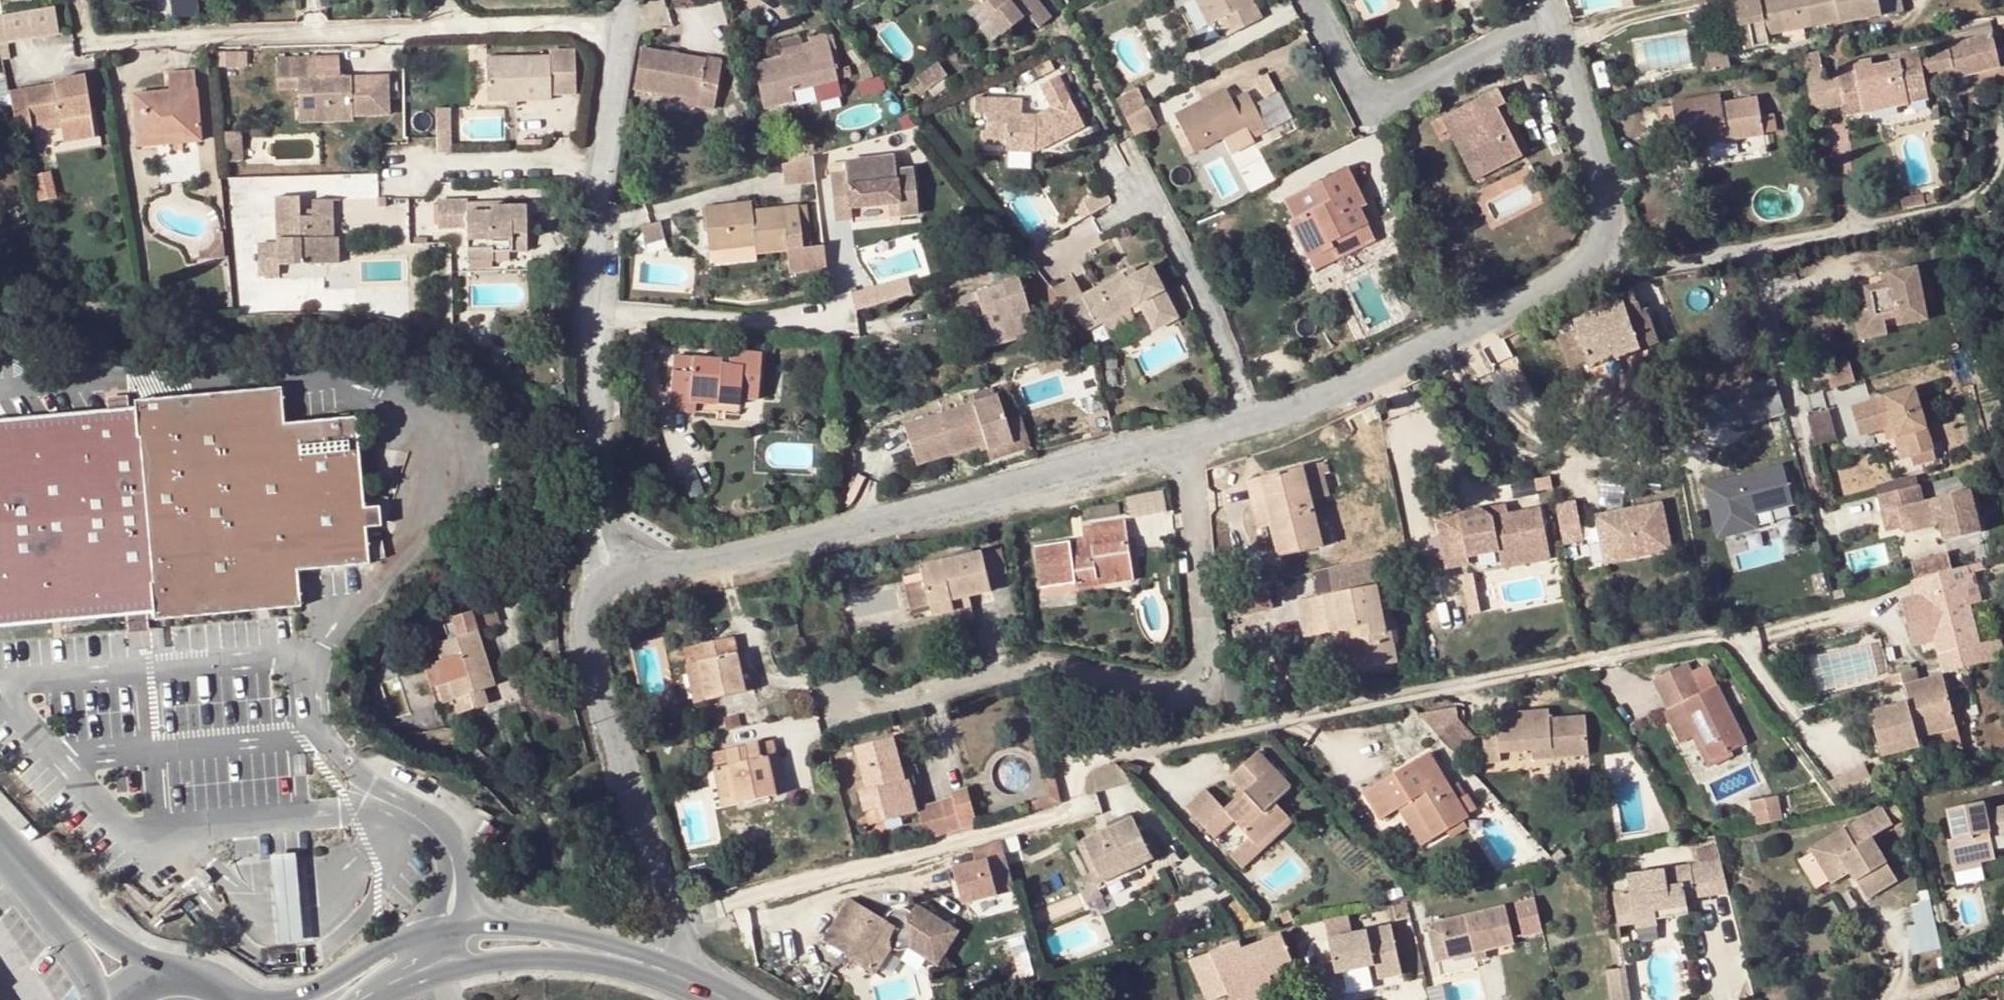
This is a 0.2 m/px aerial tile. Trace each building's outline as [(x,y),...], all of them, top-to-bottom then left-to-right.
[(977,4),(1002,34),(1026,15),(1037,26),(1050,16),(1037,0),(1017,0),(1017,1),(1016,0),(975,0),(977,4)] [(1175,7),(1195,47),(1212,37),(1215,41),(1226,35),(1218,20),(1208,25),(1195,0),(1187,0),(1185,1),(1175,7)] [(1208,25),(1218,20),(1226,35),(1260,17),(1251,0),(1195,0),(1208,25)] [(1763,35),(1835,20),(1837,24),(1901,12),(1899,0),(1756,0),(1763,35)] [(992,42),(1002,34),(977,4),(968,12),(992,42)] [(0,14),(0,41),(58,31),(54,5),(0,14)] [(833,27),(825,29),(836,76),(843,74),(833,27)] [(780,53),(752,59),(762,104),(793,97),(790,87),(813,82),(836,76),(825,29),(808,34),(811,45),(780,53)] [(1990,30),(1971,37),(1968,54),(1921,64),(1923,74),(1952,65),(1955,78),(2000,63),(1990,30)] [(808,34),(777,42),(780,53),(811,45),(808,34)] [(1689,37),(1637,41),(1640,72),(1692,68),(1689,37)] [(1919,58),(1921,64),(1968,54),(1971,37),(1948,45),(1948,49),(1919,58)] [(721,60),(640,45),(633,86),(662,91),(696,97),(695,104),(713,106),(721,60)] [(549,54),(485,58),(487,100),(551,97),(551,92),(576,91),(574,48),(549,49),(549,54)] [(1822,76),(1823,79),(1824,83),(1921,64),(1919,58),(1917,50),(1891,55),(1892,62),(1871,67),(1870,59),(1853,63),(1854,71),(1822,76)] [(309,55),(277,56),(278,85),(299,84),(299,102),(352,102),(352,113),(390,111),(388,73),(309,76),(309,55)] [(926,83),(931,90),(951,72),(942,60),(921,78),(926,83)] [(1921,64),(1824,83),(1828,107),(1842,105),(1860,101),(1862,110),(1927,97),(1923,74),(1921,64)] [(170,91),(132,94),(133,112),(140,112),(142,136),(181,133),(181,138),(199,136),(194,70),(168,73),(170,91)] [(18,135),(33,133),(32,125),(73,117),(90,115),(83,75),(53,80),(53,84),(54,89),(45,91),(45,86),(8,91),(12,111),(18,135)] [(836,76),(813,82),(816,95),(839,89),(836,76)] [(1028,149),(1033,147),(1030,141),(1038,138),(1041,143),(1080,125),(1056,76),(1038,85),(1049,106),(1032,113),(1018,112),(1019,97),(986,94),(983,127),(1001,129),(1000,146),(1028,149)] [(926,83),(919,90),(924,96),(931,90),(926,83)] [(1828,107),(1824,83),(1815,85),(1820,109),(1828,107)] [(1820,109),(1815,85),(1806,86),(1811,111),(1820,109)] [(1222,88),(1173,114),(1194,152),(1223,137),(1241,127),(1246,137),(1265,128),(1246,92),(1229,100),(1222,88)] [(1125,117),(1146,107),(1138,90),(1116,100),(1125,117)] [(696,97),(662,91),(661,98),(695,104),(696,97)] [(1447,131),(1448,133),(1454,129),(1479,177),(1521,156),(1495,108),(1503,104),(1495,91),(1434,122),(1441,134),(1447,131)] [(1657,108),(1659,115),(1720,103),(1718,94),(1672,103),(1672,105),(1657,108)] [(1679,140),(1706,134),(1726,131),(1727,140),(1763,133),(1761,132),(1759,117),(1755,96),(1720,103),(1659,115),(1665,145),(1679,143),(1679,140)] [(1860,101),(1842,105),(1844,114),(1862,110),(1860,101)] [(352,102),(299,102),(300,117),(352,115),(352,113),(352,102)] [(1529,152),(1503,104),(1495,108),(1521,156),(1529,152)] [(1125,117),(1135,136),(1157,126),(1146,107),(1125,117)] [(442,150),(451,150),(451,111),(441,111),(442,150)] [(140,112),(133,112),(136,145),(200,140),(199,136),(181,138),(181,133),(142,136),(140,112)] [(1759,117),(1761,132),(1776,130),(1773,115),(1759,117)] [(74,125),(73,117),(32,125),(33,133),(74,125)] [(1241,127),(1223,137),(1229,147),(1246,137),(1241,127)] [(1473,181),(1479,177),(1454,129),(1448,133),(1473,181)] [(1726,131),(1706,134),(1707,144),(1727,140),(1726,131)] [(1033,147),(1041,143),(1038,138),(1030,141),(1033,147)] [(814,154),(782,165),(787,184),(817,180),(814,154)] [(845,172),(830,173),(835,217),(851,215),(850,205),(893,199),(895,213),(914,211),(908,167),(892,169),(891,155),(844,160),(845,172)] [(1289,221),(1308,260),(1331,249),(1329,244),(1366,227),(1359,211),(1364,208),(1344,166),(1282,195),(1293,219),(1289,221)] [(1106,188),(1084,201),(1091,214),(1113,202),(1106,188)] [(279,262),(338,260),(338,234),(324,234),(323,214),(323,196),(313,196),(313,206),(313,213),(298,213),(299,206),(299,193),(276,194),(277,240),(256,240),(257,273),(279,271),(279,262)] [(334,196),(323,196),(323,214),(334,213),(334,196)] [(466,209),(466,200),(466,197),(437,198),(437,226),(464,226),(465,245),(492,244),(492,249),(514,248),(514,238),(528,238),(528,203),(502,203),(490,203),(490,209),(466,209)] [(502,199),(466,200),(466,209),(490,209),(490,203),(502,203),(502,199)] [(706,209),(711,250),(757,246),(757,255),(788,251),(803,250),(799,208),(752,213),(751,205),(706,209)] [(888,206),(854,208),(855,219),(889,217),(888,206)] [(657,227),(639,232),(643,247),(661,242),(657,227)] [(1373,243),(1366,227),(1329,244),(1331,249),(1336,260),(1373,243)] [(529,248),(528,238),(514,238),(514,248),(529,248)] [(465,257),(492,257),(492,249),(492,244),(465,245),(465,257)] [(757,246),(711,250),(712,260),(757,255),(757,246)] [(825,247),(803,250),(788,251),(791,272),(827,268),(825,247)] [(1313,271),(1336,260),(1331,249),(1308,260),(1313,271)] [(1095,330),(1109,317),(1139,292),(1147,301),(1159,314),(1179,297),(1141,253),(1124,269),(1119,265),(1073,304),(1095,330)] [(1409,256),(1412,271),(1422,266),(1420,254),(1409,256)] [(1913,266),(1886,272),(1887,280),(1881,281),(1864,285),(1870,312),(1872,322),(1882,319),(1895,317),(1897,326),(1925,321),(1913,266)] [(858,306),(913,294),(910,279),(855,291),(858,306)] [(969,318),(980,316),(996,312),(1004,343),(1046,332),(1033,279),(1018,283),(1020,289),(1012,291),(1010,285),(964,297),(969,318)] [(1018,283),(1010,285),(1012,291),(1020,289),(1018,283)] [(1575,324),(1577,329),(1591,362),(1593,367),(1658,342),(1646,310),(1641,311),(1633,290),(1607,300),(1610,310),(1575,324)] [(987,346),(1004,343),(996,312),(980,316),(987,346)] [(1886,335),(1884,329),(1882,319),(1872,322),(1870,312),(1856,315),(1861,340),(1886,335)] [(1571,370),(1591,362),(1577,329),(1557,337),(1571,370)] [(732,363),(695,361),(694,376),(675,375),(673,413),(699,414),(700,405),(722,406),(722,400),(743,401),(761,401),(764,357),(733,354),(732,363)] [(695,361),(676,360),(675,375),(694,376),(695,361)] [(1739,406),(1742,416),(1744,423),(1784,411),(1773,378),(1701,400),(1705,416),(1739,406)] [(1915,389),(1855,409),(1863,435),(1878,430),(1887,427),(1899,423),(1904,436),(1909,435),(1916,454),(1934,448),(1915,389)] [(135,403),(137,433),(103,436),(101,422),(0,432),(0,615),(116,604),(114,582),(151,578),(154,614),(300,600),(297,564),(366,558),(363,523),(360,492),(353,413),(282,419),(279,390),(135,403)] [(995,396),(904,425),(915,463),(983,442),(987,449),(1010,442),(1002,420),(995,396)] [(137,433),(135,403),(99,407),(101,422),(103,436),(137,433)] [(101,422),(99,407),(0,416),(0,432),(101,422)] [(1831,410),(1811,416),(1818,443),(1839,437),(1831,410)] [(1010,442),(987,449),(992,463),(1028,451),(1016,416),(1002,420),(1010,442)] [(1907,457),(1916,454),(1909,435),(1904,436),(1899,423),(1887,427),(1892,440),(1900,438),(1907,457)] [(1325,464),(1303,469),(1310,502),(1327,499),(1322,476),(1327,475),(1325,464)] [(1796,500),(1786,464),(1709,485),(1722,534),(1758,524),(1754,511),(1796,500)] [(1262,479),(1273,526),(1280,555),(1320,546),(1310,502),(1303,469),(1262,479)] [(1259,529),(1273,526),(1262,479),(1249,481),(1259,529)] [(1977,531),(1969,489),(1927,498),(1923,482),(1883,492),(1892,527),(1907,523),(1909,528),(1943,521),(1948,538),(1977,531)] [(1975,487),(1969,489),(1977,531),(1983,529),(1975,487)] [(1163,495),(1128,500),(1130,517),(1165,512),(1163,495)] [(1573,504),(1553,508),(1561,547),(1581,544),(1573,504)] [(1505,507),(1480,511),(1490,519),(1506,517),(1505,507)] [(1659,507),(1594,519),(1603,567),(1668,555),(1659,507)] [(1480,511),(1436,520),(1443,562),(1466,558),(1497,552),(1498,559),(1546,549),(1539,511),(1506,517),(1490,519),(1480,511)] [(1084,540),(1037,547),(1043,588),(1076,584),(1075,580),(1098,577),(1098,570),(1129,566),(1123,521),(1083,527),(1084,540)] [(987,574),(988,579),(1007,575),(1000,549),(982,553),(987,574)] [(1546,549),(1498,559),(1500,570),(1548,561),(1546,549)] [(926,581),(933,617),(954,612),(952,601),(968,597),(991,592),(988,579),(987,574),(982,553),(923,567),(926,581)] [(1329,568),(1333,596),(1382,587),(1376,557),(1329,568)] [(1466,558),(1443,562),(1445,569),(1467,565),(1466,558)] [(1131,581),(1129,566),(1098,570),(1098,577),(1075,580),(1076,584),(1077,589),(1131,581)] [(1932,597),(1938,629),(1945,657),(1991,647),(1984,607),(1979,586),(1986,585),(1982,568),(1919,582),(1923,599),(1932,597)] [(117,616),(154,614),(151,578),(114,582),(116,604),(117,616)] [(926,581),(906,585),(911,612),(931,607),(926,581)] [(1990,606),(1986,585),(1979,586),(1984,607),(1990,606)] [(1305,637),(1338,631),(1350,630),(1357,670),(1397,663),(1382,587),(1333,596),(1299,601),(1305,637)] [(970,608),(968,597),(952,601),(954,612),(970,608)] [(1932,597),(1923,599),(1930,630),(1938,629),(1932,597)] [(483,628),(502,621),(495,602),(476,609),(483,628)] [(116,604),(0,615),(0,628),(117,616),(116,604)] [(436,643),(441,661),(453,698),(458,713),(473,708),(468,694),(482,689),(494,686),(477,633),(480,632),(474,611),(450,619),(452,624),(444,626),(448,640),(436,643)] [(1350,630),(1338,631),(1345,672),(1357,670),(1350,630)] [(696,646),(708,700),(758,689),(754,669),(741,672),(734,638),(696,646)] [(1684,664),(1647,682),(1662,711),(1678,702),(1707,762),(1743,745),(1713,686),(1709,688),(1697,664),(1686,670),(1684,664)] [(1917,735),(1919,739),(1959,730),(1956,716),(1953,702),(1947,676),(1911,684),(1907,685),(1910,704),(1873,712),(1880,748),(1908,742),(1907,737),(1917,735)] [(487,704),(482,689),(468,694),(473,708),(487,704)] [(1953,702),(1956,716),(1964,715),(1961,700),(1953,702)] [(1498,748),(1528,746),(1550,744),(1550,754),(1585,751),(1583,714),(1549,717),(1548,707),(1495,711),(1496,730),(1481,731),(1483,758),(1499,758),(1498,748)] [(1456,708),(1435,718),(1452,750),(1473,740),(1456,708)] [(1920,749),(1919,739),(1917,735),(1907,737),(1908,742),(1880,748),(1882,757),(1920,749)] [(864,812),(879,808),(901,803),(894,774),(902,772),(893,738),(856,747),(865,781),(868,791),(859,794),(864,812)] [(773,740),(712,755),(719,782),(733,779),(738,803),(778,794),(775,784),(772,774),(780,773),(773,740)] [(1529,756),(1550,754),(1550,744),(1528,746),(1529,756)] [(1430,837),(1466,816),(1427,751),(1362,790),(1378,817),(1395,808),(1408,801),(1430,837)] [(1256,847),(1288,817),(1275,802),(1292,788),(1258,752),(1229,778),(1239,789),(1243,794),(1235,801),(1223,811),(1204,790),(1184,809),(1213,840),(1232,823),(1249,840),(1256,847)] [(1869,767),(1833,779),(1841,801),(1877,789),(1869,767)] [(901,803),(879,808),(883,823),(918,813),(917,810),(909,779),(904,781),(902,772),(894,774),(901,803)] [(783,782),(780,773),(772,774),(775,784),(783,782)] [(733,779),(719,782),(724,807),(738,803),(733,779)] [(1049,797),(1042,799),(1043,807),(1060,802),(1055,780),(1046,782),(1049,797)] [(865,781),(856,783),(859,794),(868,791),(865,781)] [(1243,794),(1239,789),(1231,797),(1235,801),(1243,794)] [(968,791),(952,795),(953,801),(961,828),(976,824),(968,791)] [(1775,794),(1761,798),(1765,811),(1778,807),(1775,794)] [(1761,798),(1747,801),(1750,814),(1765,811),(1761,798)] [(1032,802),(1033,809),(1043,807),(1042,799),(1032,802)] [(953,801),(939,803),(947,832),(961,828),(953,801)] [(1417,845),(1430,837),(1408,801),(1395,808),(1417,845)] [(1987,840),(1986,832),(2002,829),(2003,836),(2003,842),(2003,807),(1981,811),(1980,801),(1946,808),(1951,837),(1943,839),(1949,866),(1976,860),(1990,858),(1989,848),(1987,840)] [(939,803),(917,810),(918,813),(925,838),(947,832),(939,803)] [(1877,807),(1842,829),(1855,849),(1862,844),(1869,840),(1890,827),(1877,807)] [(1242,871),(1277,837),(1293,822),(1288,817),(1256,847),(1249,840),(1230,858),(1242,871)] [(1129,818),(1082,840),(1099,875),(1123,864),(1125,867),(1148,857),(1129,818)] [(1842,829),(1809,849),(1831,884),(1844,875),(1842,870),(1846,868),(1848,872),(1865,900),(1869,897),(1867,881),(1862,844),(1855,849),(1842,829)] [(1986,832),(1987,840),(2003,836),(2002,829),(1986,832)] [(1016,889),(1003,839),(973,847),(978,863),(955,869),(964,903),(1016,889)] [(1099,875),(1082,840),(1076,843),(1105,902),(1135,887),(1125,867),(1123,864),(1099,875)] [(1869,840),(1862,844),(1867,881),(1869,897),(1894,882),(1869,840)] [(295,847),(270,849),(274,899),(278,942),(302,940),(299,896),(295,847)] [(1692,864),(1697,886),(1699,895),(1727,887),(1720,858),(1692,864)] [(1950,876),(1978,871),(1976,860),(1949,866),(1950,876)] [(1641,926),(1661,921),(1659,910),(1673,907),(1676,910),(1691,906),(1689,897),(1687,888),(1697,886),(1692,864),(1630,879),(1634,894),(1617,898),(1622,923),(1640,919),(1641,926)] [(1613,890),(1631,890),(1630,876),(1612,876),(1613,890)] [(1687,888),(1689,897),(1699,895),(1697,886),(1687,888)] [(853,897),(835,925),(856,939),(846,954),(876,973),(893,946),(910,945),(938,962),(959,930),(921,904),(916,911),(914,913),(887,920),(853,897)] [(1538,897),(1518,900),(1523,937),(1544,934),(1538,897)] [(1914,902),(1917,923),(1909,925),(1914,954),(1942,949),(1934,899),(1914,902)] [(1661,921),(1689,914),(1693,914),(1691,906),(1676,910),(1673,907),(1659,910),(1661,921)] [(1503,907),(1438,923),(1447,960),(1472,953),(1483,950),(1512,943),(1503,907)] [(1332,962),(1335,973),(1374,965),(1377,979),(1401,973),(1390,926),(1352,935),(1347,915),(1323,920),(1327,940),(1332,962)] [(1640,919),(1622,923),(1624,929),(1641,926),(1640,919)] [(1661,921),(1641,926),(1643,932),(1663,926),(1661,921)] [(1438,923),(1426,926),(1435,963),(1447,960),(1438,923)] [(825,940),(846,954),(856,939),(835,925),(825,940)] [(1190,962),(1208,999),(1254,999),(1275,990),(1266,968),(1291,958),(1283,937),(1245,949),(1240,942),(1214,952),(1213,955),(1190,962)] [(1483,950),(1472,953),(1474,961),(1485,958),(1483,950)] [(1325,963),(1328,975),(1335,973),(1332,962),(1325,963)] [(1624,974),(1627,988),(1619,990),(1621,999),(1641,999),(1634,972),(1624,974)] [(1616,976),(1619,990),(1627,988),(1624,974),(1616,976)] [(1995,992),(1997,999),(2003,999),(2003,989),(1995,992)]
